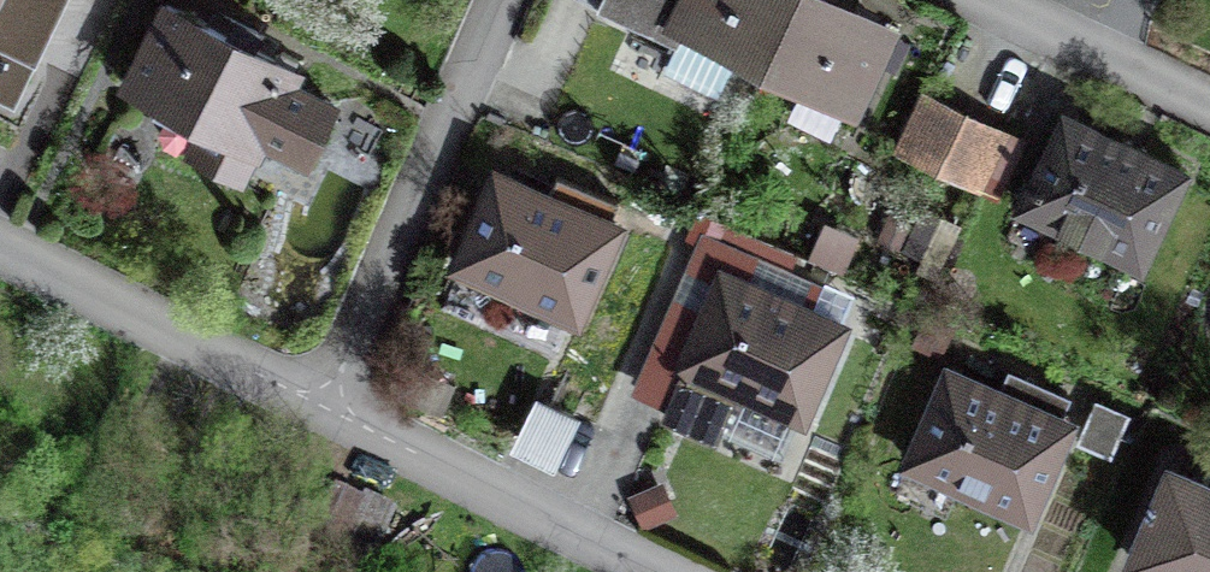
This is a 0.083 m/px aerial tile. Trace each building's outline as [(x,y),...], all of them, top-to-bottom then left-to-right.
[(177,0),(149,0),(109,94),(277,165),(315,181),(350,99),(307,81),(316,58),(177,0)] [(792,0),(599,0),(597,3),(670,38),(681,16),(765,57),(792,0)] [(765,57),(851,99),(885,29),(824,0),(792,0),(765,57)] [(981,188),(1009,138),(923,89),(895,139),(981,188)] [(1193,177),(1062,113),(1020,200),(1151,263),(1193,177)] [(617,216),(501,167),(458,268),(573,317),(617,216)] [(840,321),(722,272),(683,365),(801,414),(840,321)] [(1086,415),(955,353),(906,457),(1038,518),(1086,415)] [(575,435),(538,416),(514,460),(551,479),(575,435)] [(1169,465),(1122,565),(1137,571),(1209,571),(1209,484),(1169,465)]
